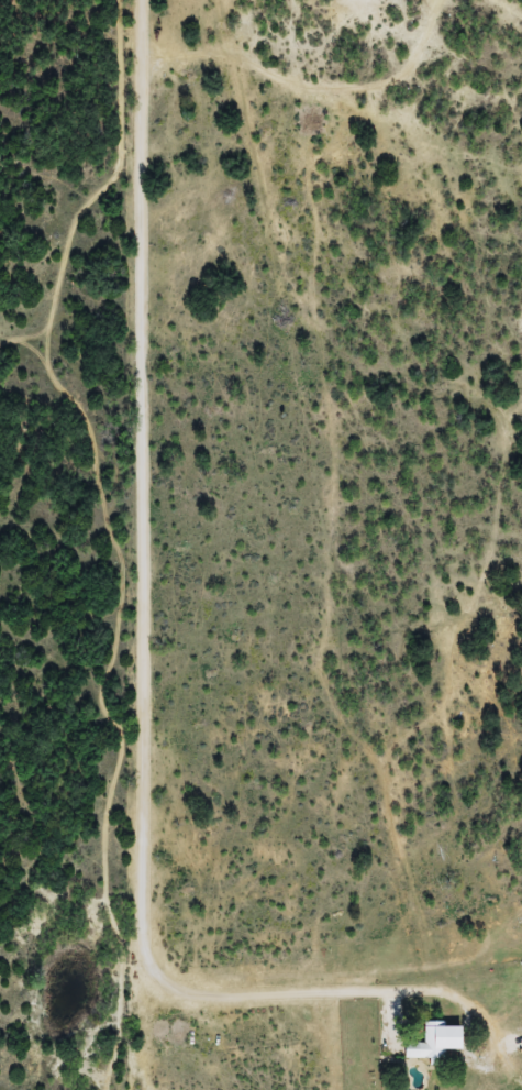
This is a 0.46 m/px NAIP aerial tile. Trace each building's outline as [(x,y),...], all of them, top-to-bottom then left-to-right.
[(449,1060),(449,1051),(469,1052),(469,1026),(424,1025),(424,1034),(409,1034),(409,1060),(449,1060)]
